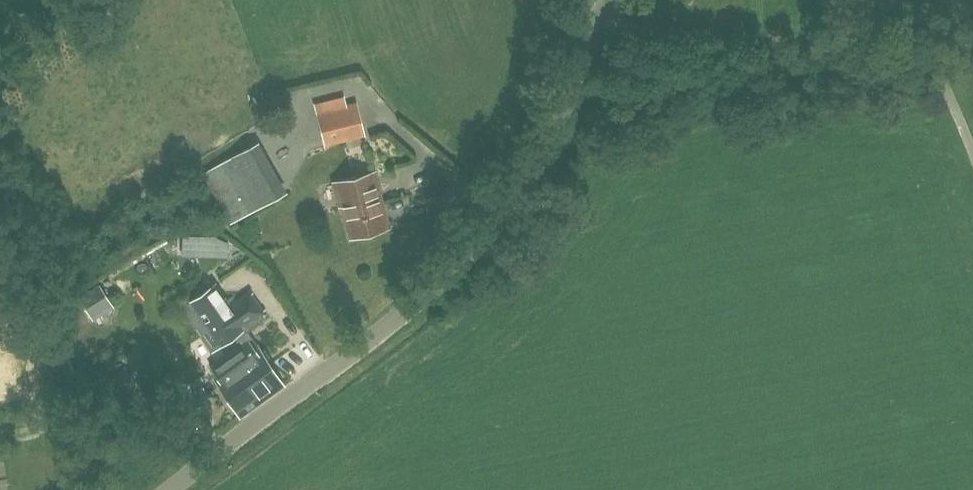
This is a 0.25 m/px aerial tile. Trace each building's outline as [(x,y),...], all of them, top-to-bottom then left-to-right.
[(323,140),(362,131),(355,103),(316,113),(323,140)] [(593,119),(596,110),(590,108),(586,117),(593,119)] [(230,223),(276,198),(249,147),(202,173),(230,223)] [(350,238),(387,228),(373,174),(334,184),(340,206),(341,205),(350,238)] [(89,315),(111,301),(100,284),(79,298),(89,315)] [(213,285),(181,307),(190,320),(199,332),(208,326),(221,344),(222,345),(233,337),(239,345),(210,367),(217,376),(214,378),(239,416),(283,384),(273,370),(267,361),(258,346),(257,347),(255,343),(245,331),(262,319),(263,318),(263,317),(265,315),(248,292),(228,306),(223,298),(213,285)]
